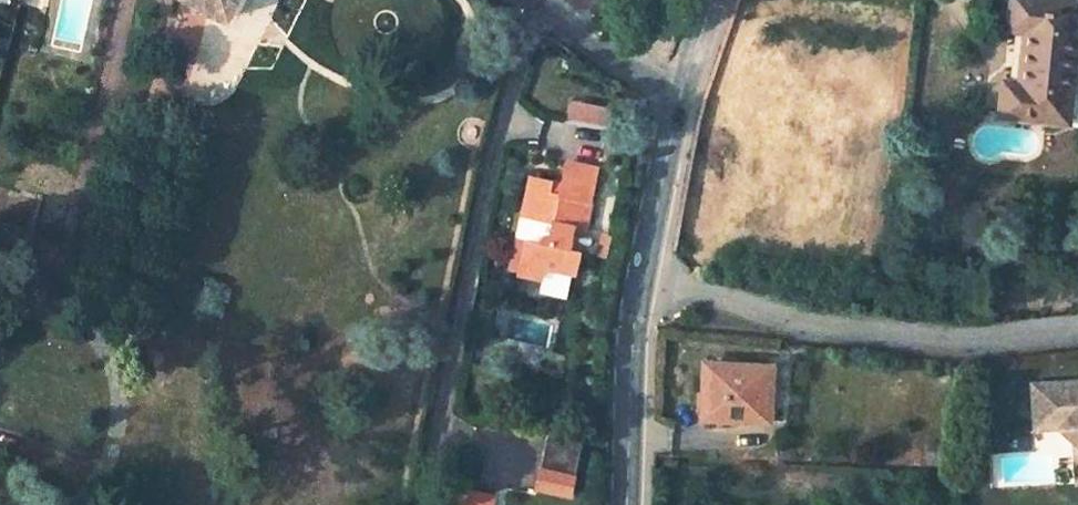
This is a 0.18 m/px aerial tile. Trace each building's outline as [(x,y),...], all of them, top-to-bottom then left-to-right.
[(225,20),(234,0),(182,0),(225,20)] [(999,112),(1068,119),(1077,4),(1077,0),(1009,0),(1006,26),(1024,28),(1020,79),(1003,77),(999,112)] [(597,120),(600,104),(565,98),(563,115),(597,120)] [(526,237),(518,270),(543,277),(546,265),(577,273),(583,251),(572,248),(578,225),(588,228),(602,169),(569,161),(562,192),(551,190),(554,178),(533,174),(518,235),(526,237)] [(713,387),(712,418),(767,420),(769,364),(703,362),(702,386),(713,387)] [(1032,382),(1034,418),(1058,416),(1059,427),(1074,440),(1077,444),(1077,379),(1032,382)] [(713,387),(702,386),(701,418),(712,418),(713,387)] [(1058,416),(1034,418),(1035,428),(1059,427),(1058,416)] [(564,496),(577,440),(543,432),(530,488),(564,496)] [(488,489),(459,483),(454,504),(485,504),(488,489)]
